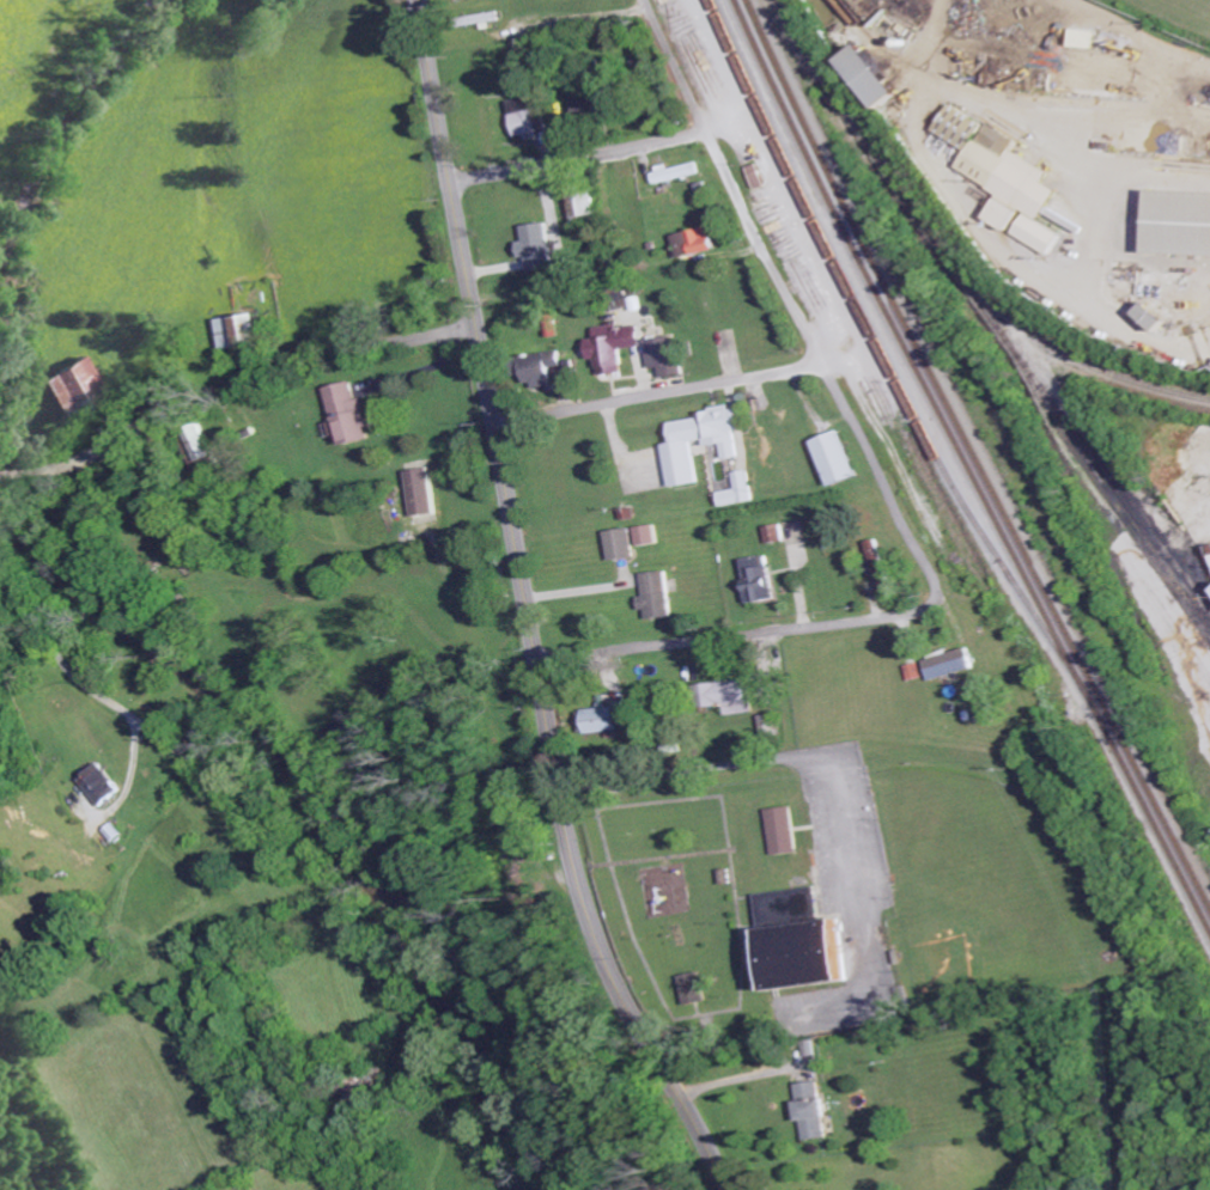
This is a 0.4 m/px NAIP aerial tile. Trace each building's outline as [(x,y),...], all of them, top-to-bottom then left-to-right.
[(1097,32),(1074,29),(1072,47),(1095,50),(1097,32)] [(882,112),(903,95),(864,46),(843,63),(882,112)] [(577,120),(608,118),(607,96),(576,98),(577,120)] [(517,140),(547,134),(542,110),(534,112),(532,97),(509,101),(517,140)] [(937,131),(960,146),(968,135),(970,137),(980,122),(954,105),(937,131)] [(1059,190),(1044,182),(1050,170),(1017,154),(1023,142),(986,123),(961,173),(1045,217),(1059,190)] [(700,174),(697,163),(670,169),(669,167),(653,170),(656,184),(700,174)] [(574,224),(595,223),(593,187),(572,188),(574,224)] [(1150,192),(1148,255),(1209,257),(1209,194),(1150,192)] [(1023,213),(1003,199),(990,219),(1010,232),(1023,213)] [(1063,233),(1027,215),(1017,236),(1053,254),(1063,233)] [(531,273),(555,270),(549,223),(523,227),(525,242),(519,243),(522,258),(528,257),(531,273)] [(678,258),(714,252),(710,228),(674,234),(678,258)] [(1159,334),(1170,323),(1149,304),(1138,315),(1159,334)] [(220,348),(259,343),(256,313),(216,318),(220,348)] [(599,375),(623,372),(621,348),(641,346),(639,325),(617,328),(617,325),(595,327),(596,337),(588,339),(590,359),(597,358),(599,375)] [(681,374),(675,335),(647,339),(651,368),(661,366),(662,377),(681,374)] [(526,382),(534,381),(535,388),(552,385),(549,367),(562,365),(559,350),(521,357),(526,382)] [(41,380),(63,421),(107,397),(84,356),(41,380)] [(325,387),(339,446),(367,439),(364,427),(367,427),(361,398),(354,399),(350,381),(325,387)] [(671,486),(698,482),(692,441),(705,439),(706,445),(722,443),(724,458),(738,457),(735,429),(741,428),(738,405),(699,410),(700,417),(670,421),(673,442),(665,443),(671,486)] [(184,430),(200,464),(214,458),(198,424),(184,430)] [(858,475),(841,429),(812,440),(830,486),(858,475)] [(431,514),(426,467),(404,469),(408,515),(431,514)] [(736,489),(718,492),(720,506),(752,500),(747,470),(733,472),(736,489)] [(767,543),(783,540),(781,524),(764,527),(767,543)] [(636,527),(638,546),(656,544),(654,525),(636,527)] [(609,560),(633,558),(630,528),(606,530),(609,560)] [(891,586),(878,538),(867,541),(880,589),(891,586)] [(743,558),(748,602),(774,599),(769,555),(743,558)] [(669,617),(667,571),(643,572),(644,598),(642,598),(643,618),(669,617)] [(972,668),(967,648),(923,660),(928,680),(972,668)] [(907,681),(921,678),(918,663),(904,665),(907,681)] [(751,712),(747,679),(700,684),(703,707),(723,705),(724,715),(751,712)] [(624,704),(583,710),(586,734),(618,729),(617,724),(626,722),(624,704)] [(82,779),(103,806),(125,790),(104,762),(82,779)] [(791,807),(796,853),(774,855),(770,810),(791,807)] [(755,893),(814,885),(819,921),(835,919),(843,981),(767,990),(755,893)] [(698,970),(703,1000),(683,1003),(677,975),(698,970)] [(803,1141),(827,1138),(820,1081),(796,1083),(803,1141)]
